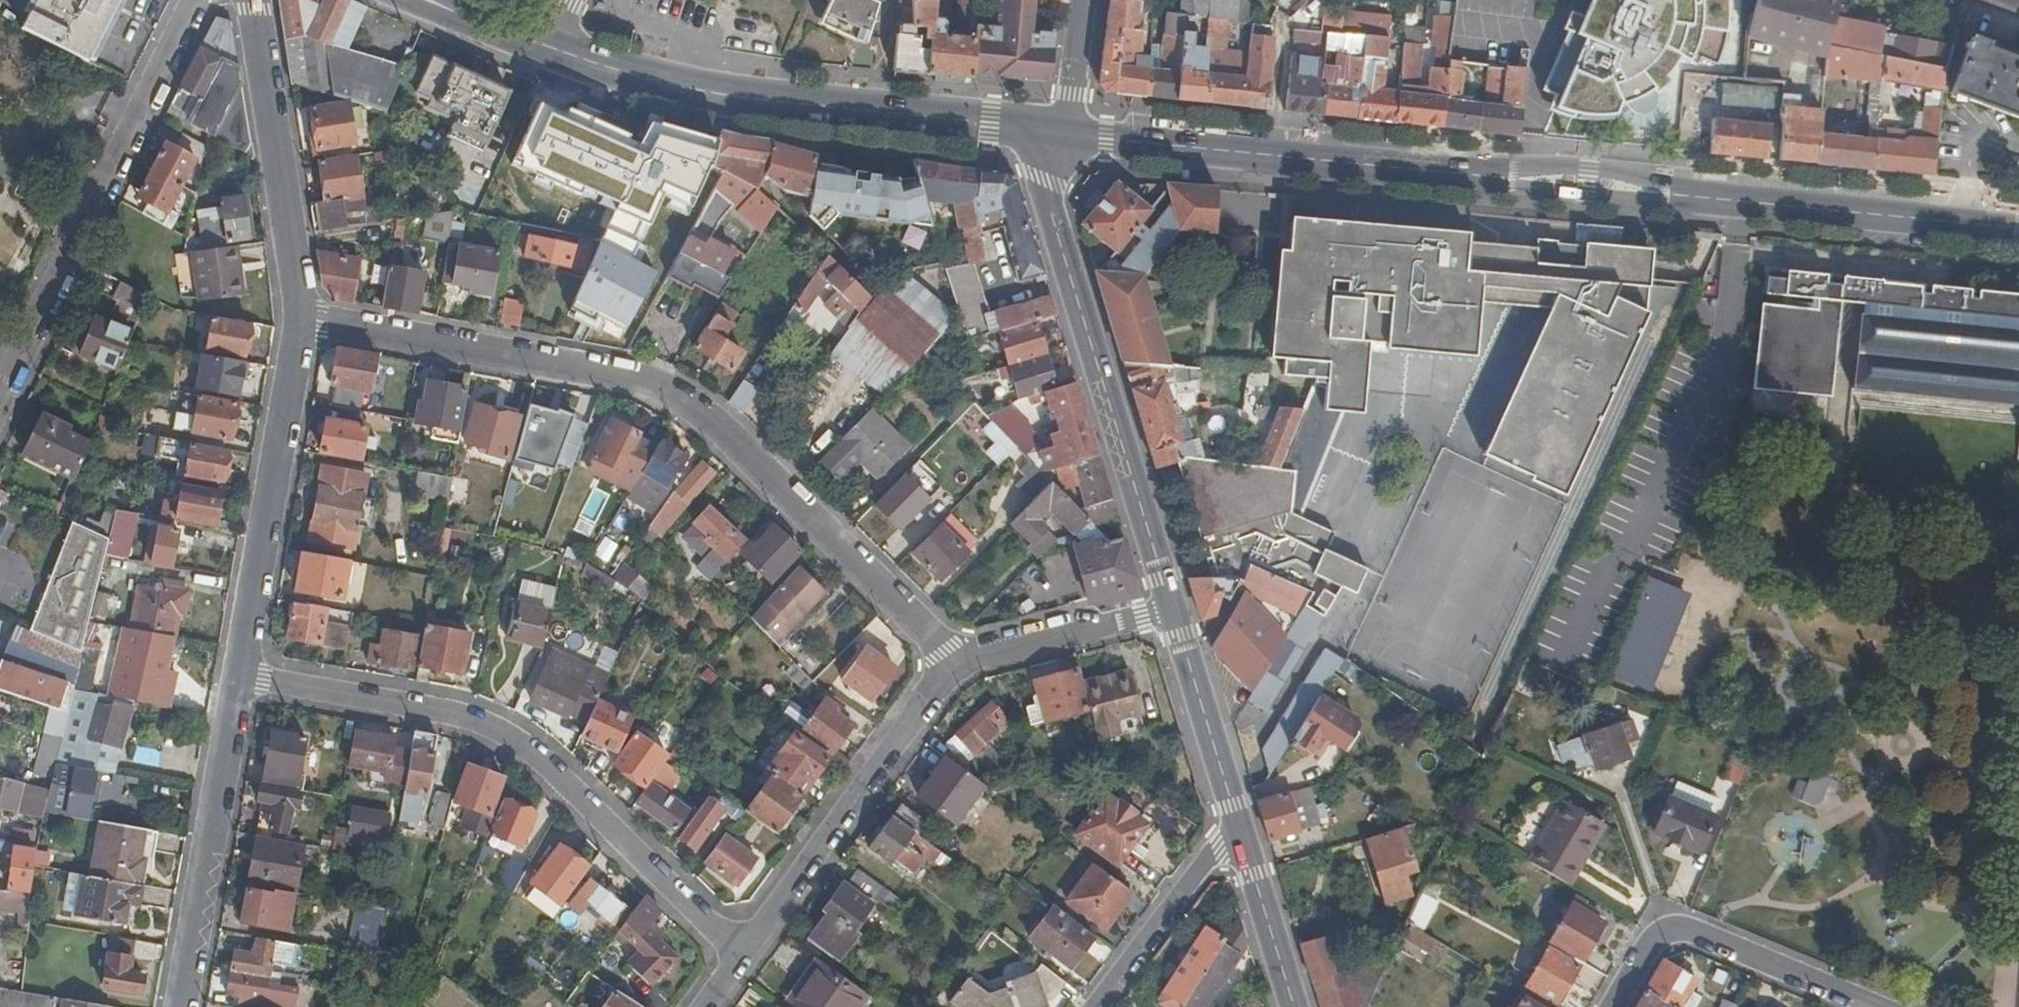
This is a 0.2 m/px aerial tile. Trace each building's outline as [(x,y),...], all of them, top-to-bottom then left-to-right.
[(89,61),(91,58),(99,40),(119,0),(35,0),(32,6),(29,14),(22,27),(89,61)] [(29,14),(32,6),(35,0),(29,0),(27,3),(23,11),(29,14)] [(91,58),(96,61),(104,43),(126,0),(119,0),(99,40),(91,58)] [(348,0),(278,0),(291,82),(345,100),(384,112),(403,69),(328,46),(348,0)] [(824,16),(859,32),(862,1),(863,0),(831,0),(824,16)] [(858,39),(866,42),(878,4),(872,2),(873,0),(863,0),(862,1),(859,32),(858,39)] [(900,9),(913,9),(913,0),(899,0),(898,8),(900,9)] [(929,75),(934,76),(964,79),(972,79),(972,73),(973,25),(974,0),(958,0),(956,31),(955,31),(954,36),(943,36),(944,18),(941,15),(940,15),(940,9),(935,9),(936,0),(913,0),(913,9),(915,38),(931,39),(929,75)] [(1026,78),(1045,81),(1050,77),(1054,33),(1030,30),(1035,0),(999,0),(996,27),(973,25),(972,73),(1025,78),(1026,78)] [(1150,97),(1152,70),(1150,70),(1151,59),(1151,58),(1140,57),(1141,31),(1139,31),(1141,18),(1137,17),(1138,8),(1138,2),(1122,0),(1110,0),(1099,84),(1106,92),(1150,97)] [(1252,25),(1254,8),(1244,0),(1180,0),(1179,16),(1184,17),(1209,20),(1228,22),(1232,23),(1252,25)] [(1583,18),(1569,12),(1561,31),(1565,33),(1541,92),(1552,96),(1545,113),(1570,123),(1575,112),(1579,113),(1583,114),(1590,114),(1599,115),(1608,114),(1615,113),(1617,116),(1620,121),(1623,124),(1626,125),(1631,126),(1637,127),(1641,128),(1646,127),(1651,125),(1655,122),(1657,121),(1660,118),(1663,114),(1666,106),(1666,99),(1665,95),(1663,90),(1665,89),(1672,82),(1667,78),(1676,69),(1682,58),(1692,63),(1698,50),(1702,38),(1704,29),(1730,33),(1730,14),(1728,0),(1591,0),(1583,18)] [(1752,14),(1747,30),(1747,36),(1792,49),(1801,15),(1788,11),(1790,0),(1756,0),(1752,14)] [(1788,11),(1801,15),(1792,49),(1826,57),(1827,46),(1826,45),(1833,20),(1834,19),(1838,0),(1790,0),(1788,11)] [(1141,18),(1147,12),(1148,10),(1138,8),(1137,17),(1141,18)] [(898,37),(895,71),(929,75),(931,39),(915,38),(913,9),(900,9),(900,37),(898,37)] [(1150,97),(1177,100),(1181,71),(1183,36),(1166,35),(1167,15),(1158,13),(1153,13),(1152,37),(1163,37),(1161,60),(1151,59),(1150,70),(1152,70),(1150,97)] [(1885,29),(1884,34),(1935,44),(1952,47),(1956,32),(1960,17),(1945,13),(1940,28),(1939,32),(1886,23),(1885,29)] [(1184,17),(1179,16),(1167,15),(1166,35),(1183,36),(1184,33),(1184,17)] [(1357,119),(1395,123),(1400,73),(1389,72),(1388,82),(1383,82),(1389,23),(1350,20),(1350,16),(1342,15),(1341,23),(1340,34),(1347,35),(1365,37),(1357,119)] [(857,39),(858,39),(859,32),(824,16),(821,22),(857,39)] [(216,18),(171,103),(187,111),(194,98),(200,101),(189,125),(208,135),(252,157),(232,20),(216,18)] [(1395,123),(1442,128),(1449,61),(1452,35),(1454,19),(1435,18),(1433,48),(1441,49),(1439,70),(1432,69),(1430,90),(1424,90),(1423,96),(1416,95),(1421,48),(1402,46),(1400,73),(1395,123)] [(1827,46),(1880,55),(1884,34),(1885,29),(1874,27),(1853,22),(1834,19),(1833,20),(1826,45),(1827,46)] [(1227,39),(1228,22),(1209,20),(1208,38),(1227,39)] [(1340,34),(1341,23),(1318,20),(1317,32),(1326,33),(1340,34)] [(1251,40),(1252,25),(1232,23),(1230,39),(1251,40)] [(1250,108),(1267,109),(1272,59),(1271,51),(1271,28),(1252,25),(1251,40),(1246,78),(1246,79),(1253,79),(1250,108)] [(1326,33),(1317,32),(1295,29),(1293,40),(1324,45),(1326,33)] [(1177,100),(1203,102),(1205,75),(1207,49),(1193,48),(1194,34),(1184,33),(1183,36),(1181,71),(1177,100)] [(1935,44),(1884,34),(1880,55),(1884,57),(1944,67),(1945,68),(1952,47),(1935,44)] [(1323,115),(1357,119),(1365,37),(1347,35),(1347,48),(1350,51),(1347,88),(1326,86),(1326,87),(1323,115)] [(1988,49),(1989,44),(1973,38),(1970,44),(1967,43),(1965,49),(1968,50),(1951,94),(2018,119),(2018,60),(1988,49)] [(1880,55),(1827,46),(1826,57),(1825,78),(1853,80),(1870,80),(1867,115),(1870,115),(1869,121),(1877,122),(1879,109),(1881,87),(1881,86),(1882,79),(1882,77),(1884,57),(1880,55)] [(508,93),(431,57),(414,95),(429,102),(425,111),(456,125),(452,133),(484,147),(508,93)] [(1285,111),(1323,115),(1326,87),(1324,86),(1319,86),(1320,77),(1321,69),(1322,62),(1291,57),(1285,111)] [(1944,67),(1884,57),(1882,77),(1942,87),(1944,67)] [(1442,128),(1479,132),(1483,104),(1465,102),(1466,98),(1461,97),(1463,74),(1459,71),(1460,62),(1449,61),(1442,128)] [(1487,73),(1488,66),(1476,64),(1475,72),(1487,73)] [(1518,135),(1526,70),(1519,69),(1494,66),(1494,72),(1506,74),(1502,106),(1483,104),(1479,132),(1518,135)] [(1203,102),(1250,108),(1253,79),(1246,79),(1246,78),(1205,75),(1203,102)] [(964,79),(934,76),(933,83),(963,86),(964,79)] [(1819,135),(1821,113),(1798,111),(1799,97),(1782,96),(1780,117),(1782,125),(1778,161),(1817,165),(1819,135)] [(171,103),(166,113),(168,114),(189,125),(200,101),(194,98),(187,111),(171,103)] [(1929,115),(1939,116),(1940,99),(1930,98),(1929,115)] [(346,101),(310,106),(317,150),(354,145),(346,101)] [(1701,140),(1700,153),(1767,160),(1771,116),(1754,114),(1753,123),(1712,119),(1710,141),(1701,140)] [(555,135),(522,121),(502,166),(536,180),(544,160),(551,163),(555,156),(547,152),(555,135)] [(1875,140),(1872,170),(1933,176),(1938,123),(1909,121),(1907,143),(1901,143),(1901,137),(1887,136),(1887,141),(1875,140)] [(1819,135),(1817,165),(1872,170),(1875,140),(1877,128),(1869,127),(1868,139),(1819,135)] [(740,138),(721,132),(711,168),(722,172),(723,171),(757,190),(763,179),(765,175),(789,193),(807,216),(813,170),(815,158),(771,147),(771,142),(740,138)] [(162,150),(150,171),(181,187),(195,161),(201,165),(205,147),(182,134),(174,149),(176,149),(173,156),(162,150)] [(632,146),(614,138),(612,144),(599,138),(586,167),(616,181),(632,146)] [(427,170),(410,147),(400,149),(438,214),(452,212),(459,211),(427,170)] [(324,202),(311,204),(315,232),(347,227),(344,212),(363,209),(354,155),(318,160),(324,202)] [(664,170),(638,158),(628,179),(635,182),(654,191),(661,176),(664,170)] [(979,171),(912,161),(919,184),(922,193),(939,195),(939,200),(943,200),(942,206),(947,206),(948,201),(954,202),(959,228),(977,225),(971,199),(977,199),(979,171)] [(838,173),(813,170),(807,216),(814,223),(831,207),(838,213),(908,223),(908,217),(928,211),(922,193),(919,184),(898,190),(895,181),(891,181),(892,179),(879,177),(879,179),(876,179),(877,177),(852,174),(852,176),(850,176),(850,173),(838,172),(838,173)] [(151,196),(142,214),(171,230),(178,216),(169,211),(181,187),(150,171),(140,190),(151,196)] [(668,275),(706,295),(729,259),(708,248),(710,243),(704,240),(714,218),(729,202),(761,232),(776,208),(757,190),(723,171),(722,172),(712,192),(690,233),(668,275)] [(1005,172),(979,171),(977,199),(971,199),(977,225),(977,230),(983,260),(995,257),(987,230),(985,224),(1000,220),(1002,226),(1018,282),(1035,276),(1039,287),(1048,285),(1017,183),(1005,172)] [(698,193),(661,176),(654,191),(635,182),(620,213),(675,239),(698,193)] [(763,179),(757,190),(766,198),(770,195),(766,181),(763,179)] [(1081,226),(1113,252),(1148,210),(1116,183),(1081,226)] [(1095,276),(1122,363),(1167,366),(1141,278),(1178,231),(1213,234),(1214,191),(1167,187),(1148,210),(1113,252),(1095,276)] [(223,215),(227,242),(249,238),(243,197),(221,201),(223,215)] [(538,228),(550,199),(549,198),(536,228),(538,228)] [(572,208),(550,199),(538,228),(561,233),(572,208)] [(447,244),(452,212),(438,214),(427,215),(424,240),(447,244)] [(204,250),(227,247),(227,242),(223,215),(198,220),(204,250)] [(382,308),(417,314),(423,274),(400,270),(402,255),(400,255),(401,246),(400,245),(404,219),(395,220),(382,308)] [(987,230),(1002,226),(1000,220),(985,224),(987,230)] [(1305,378),(1319,226),(1290,223),(1287,253),(1278,252),(1269,359),(1284,361),(1283,377),(1305,378)] [(1427,236),(1319,226),(1305,378),(1315,379),(1314,383),(1325,384),(1325,387),(1322,413),(1341,414),(1360,416),(1366,349),(1415,353),(1427,236)] [(983,260),(977,230),(964,233),(969,263),(974,262),(983,260)] [(1446,237),(1427,236),(1415,353),(1453,356),(1458,295),(1461,258),(1468,259),(1470,244),(1467,244),(1468,235),(1446,233),(1446,237)] [(947,235),(936,238),(944,264),(946,268),(957,266),(947,235)] [(591,242),(579,239),(576,247),(530,237),(524,259),(573,269),(574,266),(585,269),(591,242)] [(1536,250),(1499,247),(1494,299),(1550,304),(1481,456),(1530,478),(1528,482),(1563,497),(1646,315),(1647,315),(1652,253),(1574,246),(1573,250),(1556,248),(1556,244),(1537,242),(1536,250)] [(1494,299),(1499,247),(1470,244),(1468,259),(1461,258),(1458,295),(1453,356),(1474,358),(1479,297),(1494,299)] [(242,296),(236,246),(228,247),(227,247),(204,250),(192,252),(198,303),(242,296)] [(446,254),(441,282),(470,287),(470,292),(490,296),(498,252),(459,246),(457,256),(446,254)] [(358,261),(318,253),(324,289),(333,299),(352,303),(358,261)] [(831,311),(848,328),(857,315),(870,299),(826,256),(816,272),(836,291),(827,302),(833,308),(831,311)] [(1056,313),(1051,295),(990,313),(974,262),(969,263),(957,266),(946,268),(968,340),(999,330),(1034,320),(1056,313)] [(1798,297),(1816,300),(1815,310),(1792,308),(1787,307),(1761,304),(1753,381),(1752,389),(1830,398),(1840,302),(1850,303),(1863,305),(1862,315),(1860,315),(1854,360),(1855,360),(1852,389),(2018,406),(2018,295),(1810,274),(1766,269),(1763,294),(1788,296),(1798,297)] [(146,296),(120,282),(113,296),(140,310),(146,296)] [(917,346),(922,351),(942,328),(889,282),(873,301),(877,305),(901,330),(917,346)] [(1816,300),(1798,297),(1788,296),(1787,307),(1792,308),(1815,310),(1816,300)] [(870,299),(857,315),(860,317),(873,301),(870,299)] [(522,303),(504,300),(500,324),(517,327),(522,303)] [(873,301),(860,317),(871,328),(877,322),(877,305),(873,301)] [(737,315),(721,304),(693,349),(731,372),(742,354),(722,340),(737,315)] [(871,328),(860,317),(857,321),(899,357),(910,366),(922,351),(917,346),(904,359),(888,344),(901,330),(877,305),(877,322),(871,328)] [(81,355),(118,370),(129,342),(132,333),(94,319),(81,355)] [(244,357),(249,325),(212,319),(206,350),(244,357)] [(1055,389),(1034,320),(999,330),(1019,399),(1033,395),(1055,389)] [(917,346),(901,330),(888,344),(904,359),(917,346)] [(337,386),(333,407),(360,412),(364,391),(370,392),(376,357),(337,350),(331,385),(337,386)] [(193,363),(194,354),(180,351),(178,360),(193,363)] [(925,354),(915,364),(931,379),(940,370),(925,354)] [(236,395),(242,362),(202,355),(196,389),(236,395)] [(1122,363),(1131,391),(1161,383),(1174,378),(1171,366),(1167,366),(1122,363)] [(1246,371),(1238,371),(1235,398),(1242,399),(1246,371)] [(1246,371),(1242,399),(1251,400),(1254,372),(1246,371)] [(728,402),(741,412),(756,390),(743,381),(728,402)] [(431,439),(458,445),(460,431),(458,431),(464,389),(428,382),(424,409),(419,408),(416,424),(433,427),(431,439)] [(1097,455),(1076,382),(1055,389),(1033,395),(1035,403),(1047,400),(1051,413),(1053,412),(1057,425),(1051,426),(1057,445),(1041,450),(1042,457),(1030,461),(1041,473),(1053,469),(1097,455)] [(1131,391),(1154,468),(1176,461),(1181,459),(1182,456),(1202,459),(1199,447),(1194,447),(1191,440),(1180,443),(1162,388),(1161,383),(1131,391)] [(1300,416),(1339,420),(1341,414),(1322,413),(1325,387),(1313,384),(1303,410),(1300,416)] [(952,425),(973,403),(963,392),(941,414),(952,425)] [(1207,392),(1177,393),(1181,407),(1207,403),(1207,392)] [(191,433),(224,439),(227,418),(232,419),(235,403),(198,396),(193,424),(191,433)] [(559,411),(531,402),(516,455),(555,466),(575,412),(560,407),(559,411)] [(519,411),(503,407),(501,413),(475,407),(465,444),(480,448),(479,452),(508,460),(519,418),(517,417),(519,411)] [(1026,430),(1004,407),(987,418),(991,422),(1017,448),(1024,456),(1035,445),(1024,432),(1026,430)] [(1255,466),(1281,470),(1300,416),(1303,410),(1278,408),(1255,466)] [(870,410),(840,439),(860,459),(878,478),(908,448),(870,410)] [(140,434),(189,443),(223,448),(224,439),(191,433),(193,424),(144,413),(140,434)] [(23,456),(75,481),(82,465),(89,445),(65,433),(68,427),(42,414),(23,456)] [(376,428),(404,434),(406,420),(378,415),(376,428)] [(1295,511),(1304,515),(1339,420),(1300,416),(1281,470),(1297,472),(1295,511)] [(612,417),(611,421),(620,426),(623,422),(612,417)] [(636,480),(657,444),(620,426),(611,421),(593,458),(636,480)] [(365,428),(326,422),(321,453),(360,459),(365,428)] [(988,456),(998,466),(1006,458),(1017,448),(991,422),(984,430),(998,445),(988,456)] [(140,434),(131,433),(127,452),(186,462),(184,476),(223,482),(227,451),(189,444),(189,443),(140,434)] [(860,459),(840,439),(818,460),(837,480),(860,459)] [(687,457),(659,442),(657,444),(636,480),(635,482),(663,498),(687,457)] [(1041,473),(1030,461),(1024,456),(1017,448),(1006,458),(1025,477),(1017,485),(1033,501),(1051,483),(1046,478),(1041,473)] [(1111,500),(1097,455),(1053,469),(1056,475),(1059,483),(1065,491),(1077,487),(1084,508),(1111,500)] [(1311,594),(1335,553),(1329,550),(1338,533),(1304,515),(1295,511),(1297,472),(1281,470),(1255,466),(1202,459),(1182,456),(1181,459),(1176,461),(1212,579),(1214,579),(1231,579),(1232,578),(1243,583),(1250,567),(1311,594)] [(676,493),(673,491),(657,513),(665,519),(674,507),(679,511),(713,473),(702,463),(676,493)] [(366,475),(322,467),(310,541),(354,549),(366,475)] [(1056,475),(1053,469),(1041,473),(1046,478),(1056,475)] [(906,471),(874,504),(898,529),(927,500),(907,481),(911,476),(906,471)] [(452,479),(418,472),(413,497),(447,502),(452,479)] [(1088,521),(1078,510),(1051,483),(1033,501),(1010,523),(1032,544),(1045,529),(1041,525),(1037,521),(1049,509),(1053,514),(1075,536),(1088,521)] [(220,492),(183,487),(179,505),(174,504),(171,519),(176,521),(177,519),(214,526),(220,492)] [(1116,518),(1111,500),(1084,508),(1078,510),(1088,521),(1093,525),(1116,518)] [(708,508),(693,525),(708,538),(704,542),(713,551),(718,546),(728,556),(743,540),(708,508)] [(1041,525),(1053,514),(1049,509),(1037,521),(1041,525)] [(115,511),(109,539),(107,548),(127,552),(136,514),(115,511)] [(949,517),(912,555),(939,581),(970,549),(950,529),(956,523),(949,517)] [(72,522),(31,630),(82,650),(89,622),(104,556),(107,548),(109,539),(72,522)] [(151,565),(170,568),(178,530),(158,527),(151,565)] [(800,552),(773,527),(754,547),(750,544),(740,554),(771,583),(800,552)] [(448,558),(453,529),(443,528),(438,557),(448,558)] [(1037,560),(1056,541),(1045,529),(1032,544),(1026,550),(1037,560)] [(1134,578),(1122,538),(1109,542),(1092,547),(1091,543),(1073,548),(1087,600),(1126,590),(1134,578)] [(1252,693),(1247,701),(1266,712),(1341,587),(1356,595),(1369,571),(1335,553),(1311,594),(1252,693)] [(342,599),(348,562),(303,554),(296,591),(342,599)] [(611,578),(586,564),(581,573),(610,591),(615,581),(611,578)] [(1211,651),(1252,693),(1311,594),(1250,567),(1243,583),(1232,578),(1231,579),(1227,587),(1243,595),(1211,651)] [(750,618),(775,643),(823,592),(796,568),(750,618)] [(1201,620),(1215,615),(1221,596),(1218,593),(1214,579),(1212,579),(1189,579),(1201,620)] [(1685,597),(1648,581),(1608,673),(1645,689),(1685,597)] [(164,636),(174,637),(177,616),(183,617),(188,592),(157,587),(156,591),(138,588),(131,629),(164,636)] [(1206,638),(1211,651),(1243,595),(1227,587),(1215,615),(1206,638)] [(302,641),(347,650),(351,629),(325,623),(328,609),(295,603),(289,632),(303,635),(302,641)] [(506,639),(540,647),(549,613),(513,606),(506,639)] [(0,668),(0,691),(68,713),(74,690),(78,671),(82,653),(30,631),(16,625),(0,668)] [(426,627),(419,667),(462,675),(469,634),(426,627)] [(164,636),(131,629),(122,628),(121,634),(125,635),(123,650),(118,649),(112,682),(141,688),(145,669),(159,671),(164,636)] [(418,637),(383,631),(378,664),(412,670),(418,637)] [(894,667),(866,648),(842,681),(870,702),(894,667)] [(587,721),(596,701),(608,675),(552,650),(530,701),(565,716),(566,712),(587,721)] [(1263,751),(1270,777),(1289,746),(1319,698),(1336,671),(1343,660),(1324,650),(1263,751)] [(1359,686),(1366,676),(1343,660),(1336,671),(1359,686)] [(793,663),(786,670),(804,689),(812,681),(793,663)] [(1127,669),(1098,677),(1100,682),(1129,674),(1127,669)] [(78,671),(74,690),(97,694),(109,696),(112,682),(87,678),(87,673),(78,671)] [(1075,671),(1033,682),(1039,704),(1025,709),(1030,726),(1087,711),(1075,671)] [(1098,677),(1082,681),(1098,740),(1119,735),(1116,720),(1139,714),(1129,674),(1100,682),(1098,677)] [(133,701),(139,701),(141,688),(112,682),(109,696),(133,701)] [(120,747),(133,701),(109,696),(97,694),(90,723),(91,723),(88,733),(90,739),(120,747)] [(837,706),(825,698),(802,731),(832,753),(852,725),(834,711),(837,706)] [(1319,698),(1289,746),(1308,757),(1315,747),(1320,739),(1325,743),(1327,741),(1349,755),(1361,736),(1357,722),(1345,714),(1344,713),(1319,698)] [(581,735),(617,752),(632,717),(596,701),(587,721),(581,735)] [(989,703),(955,735),(970,752),(1004,720),(989,703)] [(84,717),(68,713),(65,728),(80,731),(84,717)] [(1617,725),(1566,742),(1572,759),(1576,771),(1593,766),(1594,770),(1628,759),(1617,725)] [(427,795),(437,736),(413,731),(410,751),(405,787),(399,819),(419,823),(424,795),(427,795)] [(38,756),(57,762),(63,737),(44,732),(38,756)] [(667,756),(635,732),(613,764),(645,786),(667,756)] [(289,790),(303,792),(306,778),(299,776),(306,739),(272,733),(266,770),(268,770),(266,786),(289,790)] [(385,783),(405,787),(410,751),(394,748),(395,739),(356,733),(350,768),(372,771),(386,774),(385,783)] [(947,743),(933,733),(925,744),(937,753),(947,743)] [(57,762),(56,764),(88,770),(91,755),(82,753),(85,739),(63,735),(63,737),(57,762)] [(955,735),(947,743),(937,753),(945,758),(955,766),(970,752),(955,735)] [(772,774),(798,792),(811,774),(815,776),(828,759),(796,737),(786,751),(781,748),(778,753),(782,756),(770,772),(772,774)] [(1320,739),(1315,747),(1321,751),(1325,743),(1320,739)] [(1572,759),(1566,742),(1556,745),(1562,762),(1572,759)] [(954,824),(982,786),(955,766),(945,758),(918,797),(954,824)] [(1724,781),(1739,786),(1749,764),(1733,758),(1724,781)] [(50,790),(44,813),(87,821),(90,801),(97,802),(100,784),(93,783),(95,771),(88,770),(56,764),(50,790)] [(453,802),(451,801),(445,820),(488,835),(489,834),(495,817),(490,814),(503,778),(466,765),(453,802)] [(370,780),(385,783),(386,774),(372,771),(370,780)] [(775,834),(802,795),(798,792),(772,774),(745,812),(775,834)] [(1827,780),(1812,774),(1801,801),(1813,806),(1819,801),(1827,780)] [(668,795),(650,782),(635,803),(674,831),(685,814),(666,799),(668,795)] [(266,786),(261,785),(258,802),(263,803),(257,837),(269,839),(270,830),(289,833),(293,808),(285,807),(289,790),(266,786)] [(1262,802),(1274,840),(1319,826),(1307,788),(1262,802)] [(739,820),(745,812),(713,789),(708,795),(707,797),(723,809),(739,820)] [(1105,795),(1076,835),(1118,864),(1146,825),(1134,817),(1135,814),(1119,802),(1117,805),(1105,795)] [(707,797),(678,837),(694,849),(723,809),(707,797)] [(1715,818),(1669,799),(1667,802),(1660,799),(1650,824),(1657,827),(1654,834),(1700,854),(1715,818)] [(502,801),(495,817),(489,834),(521,847),(534,814),(502,801)] [(1257,803),(1268,841),(1274,840),(1262,802),(1257,803)] [(1530,863),(1569,886),(1604,825),(1567,802),(1530,863)] [(901,804),(892,818),(918,837),(927,823),(901,804)] [(370,815),(354,812),(348,843),(384,849),(388,823),(369,820),(370,815)] [(918,837),(892,818),(869,849),(890,864),(892,860),(910,872),(921,859),(903,846),(904,844),(933,864),(941,853),(918,837)] [(145,831),(100,823),(91,876),(142,885),(144,867),(140,866),(145,831)] [(1365,840),(1385,904),(1412,896),(1406,875),(1416,872),(1402,828),(1365,840)] [(249,886),(294,894),(303,845),(269,839),(257,837),(249,886)] [(756,859),(726,837),(706,863),(737,886),(756,859)] [(1820,859),(1821,839),(1803,838),(1802,858),(1820,859)] [(10,853),(11,844),(0,842),(0,851),(10,853)] [(587,867),(559,846),(531,883),(558,904),(587,867)] [(9,889),(29,891),(33,866),(35,851),(15,849),(9,889)] [(493,855),(481,851),(475,867),(486,872),(493,855)] [(513,894),(528,866),(513,858),(498,885),(513,894)] [(1106,930),(1132,893),(1093,865),(1067,902),(1106,930)] [(861,873),(852,886),(872,901),(881,888),(861,873)] [(1407,924),(1421,932),(1435,901),(1431,898),(1440,880),(1431,875),(1430,874),(1421,894),(1407,924)] [(138,905),(142,885),(91,876),(84,875),(76,917),(124,925),(128,903),(138,905)] [(591,879),(570,906),(580,915),(585,909),(597,918),(601,913),(614,924),(627,908),(591,879)] [(827,913),(853,931),(871,905),(843,884),(824,910),(827,913)] [(288,932),(294,894),(249,886),(242,922),(288,932)] [(19,913),(29,914),(29,894),(0,891),(0,911),(19,913)] [(661,913),(645,897),(629,917),(630,918),(615,937),(619,941),(621,939),(637,956),(625,969),(647,989),(672,961),(655,946),(658,942),(646,929),(661,913)] [(1550,944),(1582,963),(1604,924),(1591,916),(1593,912),(1583,907),(1585,904),(1574,898),(1550,944)] [(888,924),(894,916),(880,906),(875,914),(888,924)] [(1070,969),(1093,937),(1054,907),(1030,938),(1070,969)] [(18,935),(27,936),(28,922),(29,914),(19,913),(18,935)] [(819,951),(836,963),(856,934),(853,931),(827,913),(807,942),(819,951)] [(1238,917),(1224,939),(1178,1006),(1204,1006),(1246,942),(1238,917)] [(350,954),(376,958),(382,923),(356,919),(350,954)] [(27,936),(27,944),(39,945),(40,923),(28,922),(27,936)] [(1224,939),(1204,926),(1160,991),(1172,1000),(1168,1006),(1178,1006),(1224,939)] [(1395,950),(1403,932),(1387,933),(1381,945),(1395,950)] [(131,959),(135,940),(111,936),(107,954),(131,959)] [(1320,980),(1333,976),(1328,960),(1338,956),(1331,937),(1320,938),(1307,942),(1320,980)] [(276,941),(258,938),(254,956),(235,952),(232,972),(239,973),(238,979),(269,985),(276,941)] [(1300,944),(1312,983),(1320,980),(1307,942),(1300,944)] [(1375,957),(1389,963),(1395,950),(1381,945),(1375,957)] [(1579,967),(1548,949),(1539,964),(1535,962),(1530,969),(1534,972),(1526,986),(1557,1004),(1558,1002),(1563,1005),(1573,987),(1569,985),(1579,967)] [(1329,1006),(1369,1006),(1389,963),(1375,957),(1366,953),(1333,976),(1337,988),(1324,993),(1329,1006)] [(129,973),(131,959),(107,954),(102,987),(141,994),(143,976),(129,973)] [(1664,961),(1645,992),(1672,1006),(1696,1006),(1701,998),(1690,992),(1697,981),(1664,961)] [(817,963),(791,999),(801,1006),(858,1006),(865,997),(817,963)] [(1066,983),(1040,964),(1033,973),(1030,976),(1003,984),(1004,988),(997,992),(988,992),(983,993),(966,980),(948,1004),(952,1006),(1044,1006),(1043,1005),(1054,999),(1066,983)] [(239,973),(232,972),(228,994),(266,1001),(269,985),(238,979),(239,973)] [(1320,980),(1324,993),(1337,988),(1333,976),(1320,980)] [(1312,983),(1316,995),(1324,993),(1320,980),(1312,983)] [(55,998),(21,992),(0,989),(0,1006),(53,1006),(55,998)] [(616,991),(605,1006),(641,1006),(616,991)] [(1645,992),(1637,1006),(1672,1006),(1645,992)] [(1320,1006),(1329,1006),(1324,993),(1316,995),(1320,1006)] [(1524,999),(1519,1006),(1538,1006),(1524,999)]
